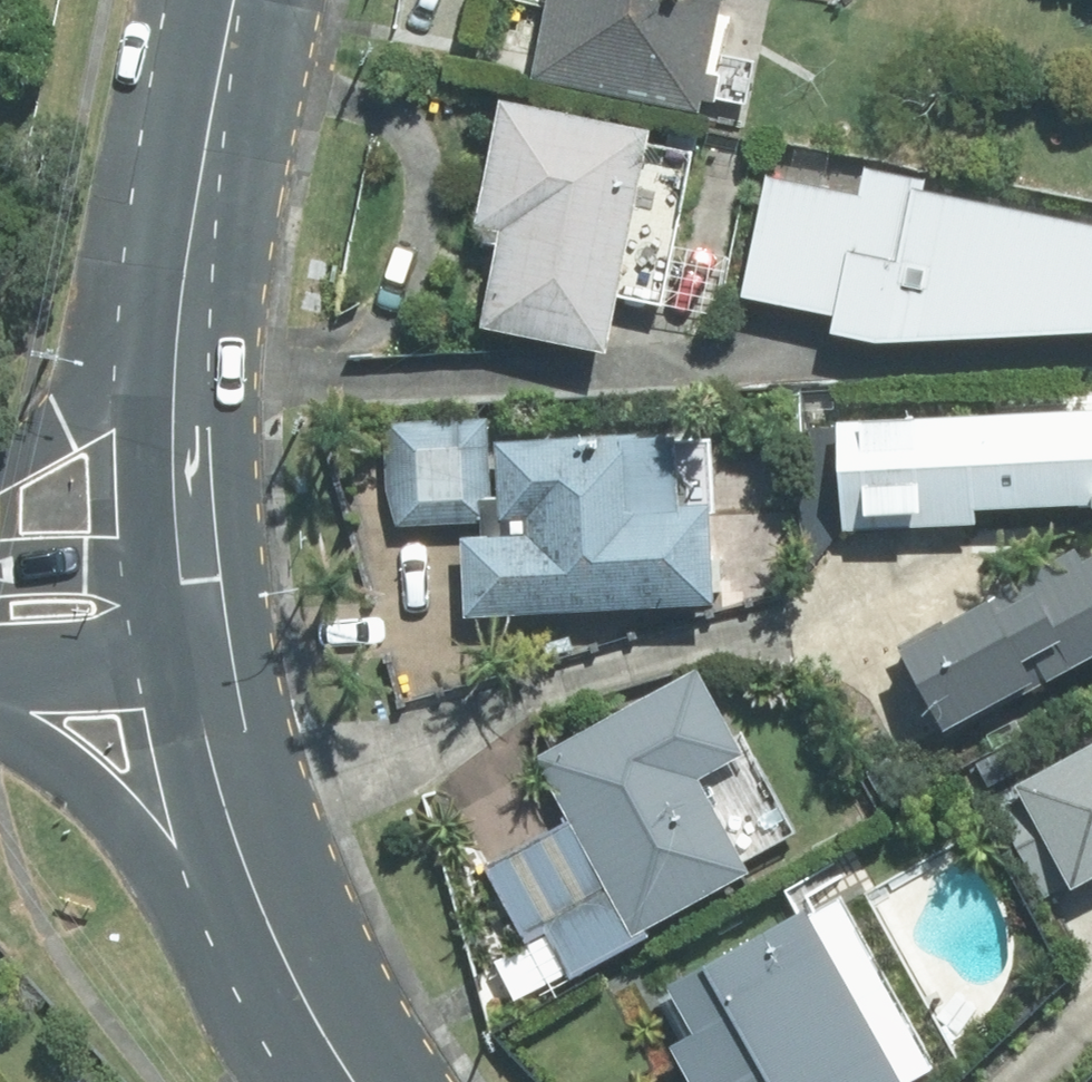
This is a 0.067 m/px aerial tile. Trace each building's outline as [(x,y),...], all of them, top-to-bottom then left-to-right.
[(521,79),(689,116),(715,0),(539,0),(521,79)] [(687,144),(627,135),(504,116),(481,112),(464,228),(486,232),(470,340),(592,359),(602,298),(709,314),(716,267),(669,260),(687,144)] [(830,325),(976,349),(979,331),(1060,340),(1076,235),(906,208),(910,184),(863,176),(859,200),(768,186),(751,296),(833,309),(830,325)] [(964,532),(964,519),(1091,517),(1091,418),(826,422),(828,534),(964,532)] [(697,616),(697,507),(664,507),(664,442),(483,441),(483,427),(386,426),(385,524),(457,525),(457,614),(697,616)] [(1091,657),(1091,556),(1072,566),(1065,552),(883,645),(931,739),(1091,657)] [(531,760),(558,816),(468,859),(503,933),(529,921),(554,973),(619,942),(737,885),(727,866),(794,834),(739,720),(715,732),(688,675),(645,695),(649,703),(531,760)] [(986,793),(1023,872),(1037,901),(1091,875),(1091,744),(986,793)] [(792,924),(661,991),(628,1008),(665,1081),(872,1081),(792,924)] [(0,1069),(0,1081),(8,1081),(0,1069)]
